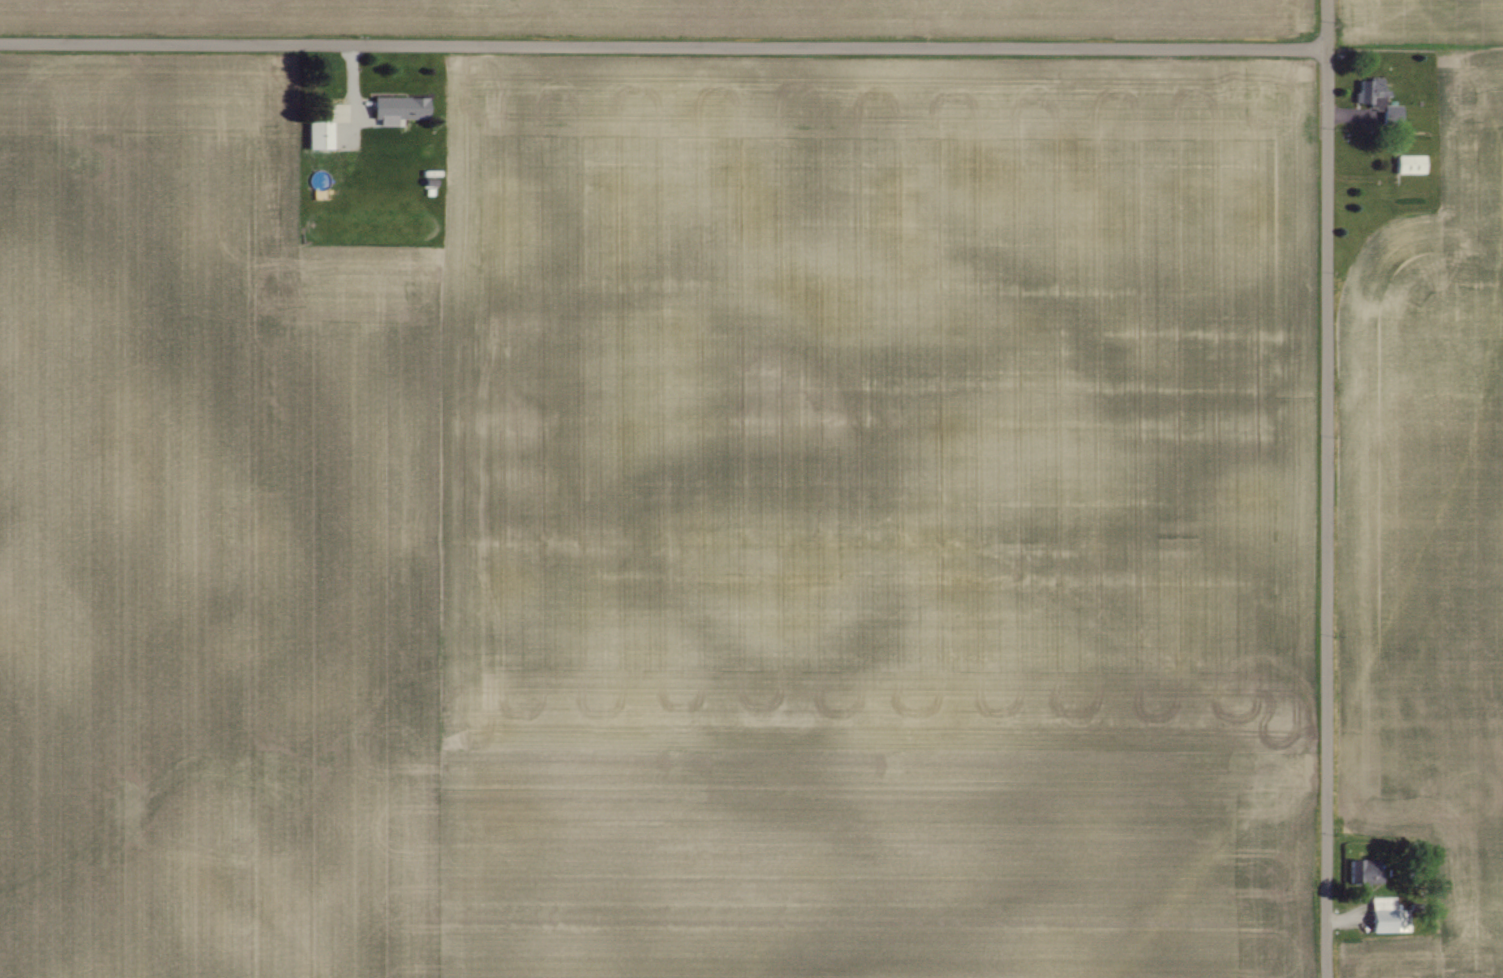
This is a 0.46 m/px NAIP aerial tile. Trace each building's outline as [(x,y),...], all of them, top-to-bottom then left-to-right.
[(1378,100),(1377,80),(1357,81),(1358,101),(1378,100)] [(394,119),(425,120),(425,99),(372,98),(372,118),(379,118),(379,127),(394,127),(394,119)] [(306,150),(330,150),(330,122),(305,122),(306,150)] [(1423,174),(1423,156),(1395,156),(1395,174),(1423,174)] [(1394,898),(1369,898),(1369,933),(1408,932),(1408,910),(1394,910),(1394,898)]
